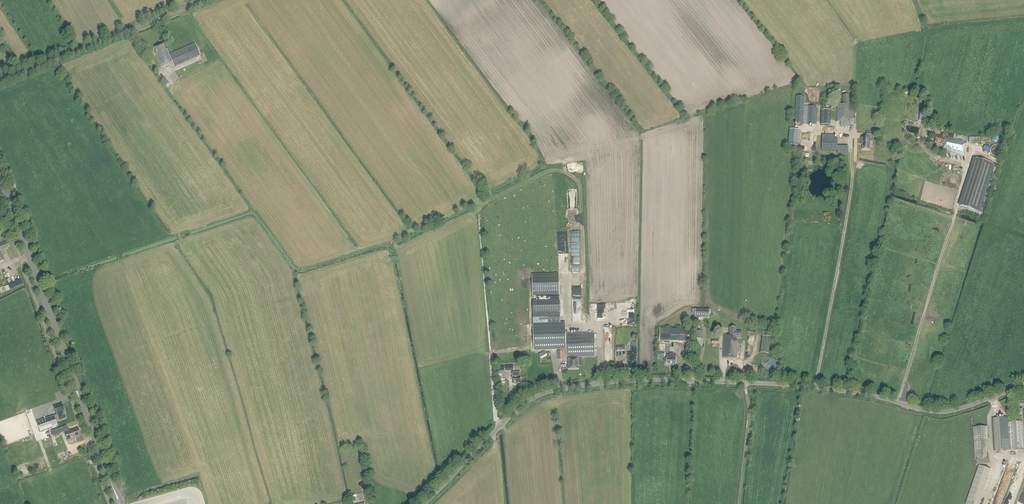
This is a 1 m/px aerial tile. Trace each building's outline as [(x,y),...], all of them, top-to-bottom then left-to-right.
[(154,48),(155,49),(156,53),(155,53),(161,67),(168,64),(172,62),(173,66),(195,57),(200,54),(195,43),(169,55),(167,49),(165,50),(162,44),(154,48)] [(849,126),(850,106),(849,107),(849,105),(848,105),(849,95),(843,95),(842,103),(837,103),(836,122),(837,122),(840,122),(840,126),(849,126)] [(803,124),(804,96),(796,96),(794,123),(803,124)] [(817,107),(808,106),(807,124),(816,125),(817,107)] [(821,109),(820,124),(830,124),(830,109),(821,109)] [(788,145),(797,146),(799,130),(790,129),(788,145)] [(872,141),(873,132),(866,132),(866,137),(861,137),(860,141),(862,141),(862,149),(870,149),(870,141),(872,141)] [(822,150),(837,151),(837,147),(837,138),(834,138),(834,134),(822,134),(822,150)] [(935,142),(937,143),(936,147),(942,148),(941,150),(963,155),(966,142),(945,136),(945,135),(941,134),(941,137),(936,135),(935,142)] [(983,214),(999,166),(973,158),(961,196),(963,197),(960,206),(983,214)] [(4,260),(1,251),(8,248),(8,247),(10,246),(8,242),(5,243),(5,242),(0,244),(0,261),(4,260)] [(559,295),(559,273),(532,274),(532,295),(559,295)] [(532,301),(533,323),(560,323),(560,322),(559,300),(532,301)] [(709,317),(709,309),(695,309),(695,317),(709,317)] [(557,350),(557,359),(564,359),(563,351),(561,351),(561,350),(566,349),(566,357),(569,357),(569,359),(568,360),(568,370),(578,369),(578,359),(575,359),(575,357),(595,356),(594,333),(565,334),(565,326),(565,322),(560,322),(560,323),(533,323),(534,350),(543,350),(557,350)] [(669,341),(688,342),(688,328),(660,327),(659,341),(665,341),(665,343),(669,343),(669,341)] [(729,334),(723,334),(723,357),(737,358),(737,338),(741,338),(741,331),(736,331),(736,327),(729,327),(729,334)] [(771,337),(762,336),(760,353),(768,354),(771,337)] [(627,352),(627,368),(629,367),(629,369),(633,369),(633,364),(637,364),(636,346),(631,346),(631,352),(627,352)] [(676,364),(676,359),(675,359),(675,356),(667,355),(667,358),(666,358),(666,364),(676,364)] [(519,372),(516,372),(512,373),(512,377),(512,383),(514,383),(514,384),(517,384),(517,383),(521,383),(520,376),(519,372)] [(62,404),(53,407),(56,415),(57,415),(59,420),(65,418),(64,413),(65,412),(62,404)] [(1009,423),(1009,417),(992,418),(994,451),(1023,449),(1023,447),(1022,422),(1009,423)] [(973,427),(974,451),(987,450),(989,450),(988,426),(973,427)] [(67,427),(63,428),(64,432),(68,441),(74,439),(74,438),(80,436),(79,432),(79,431),(79,430),(78,429),(78,428),(72,431),(71,429),(69,430),(67,427)] [(66,444),(46,449),(48,454),(67,449),(66,444)] [(966,503),(979,503),(991,470),(979,465),(966,503)]
